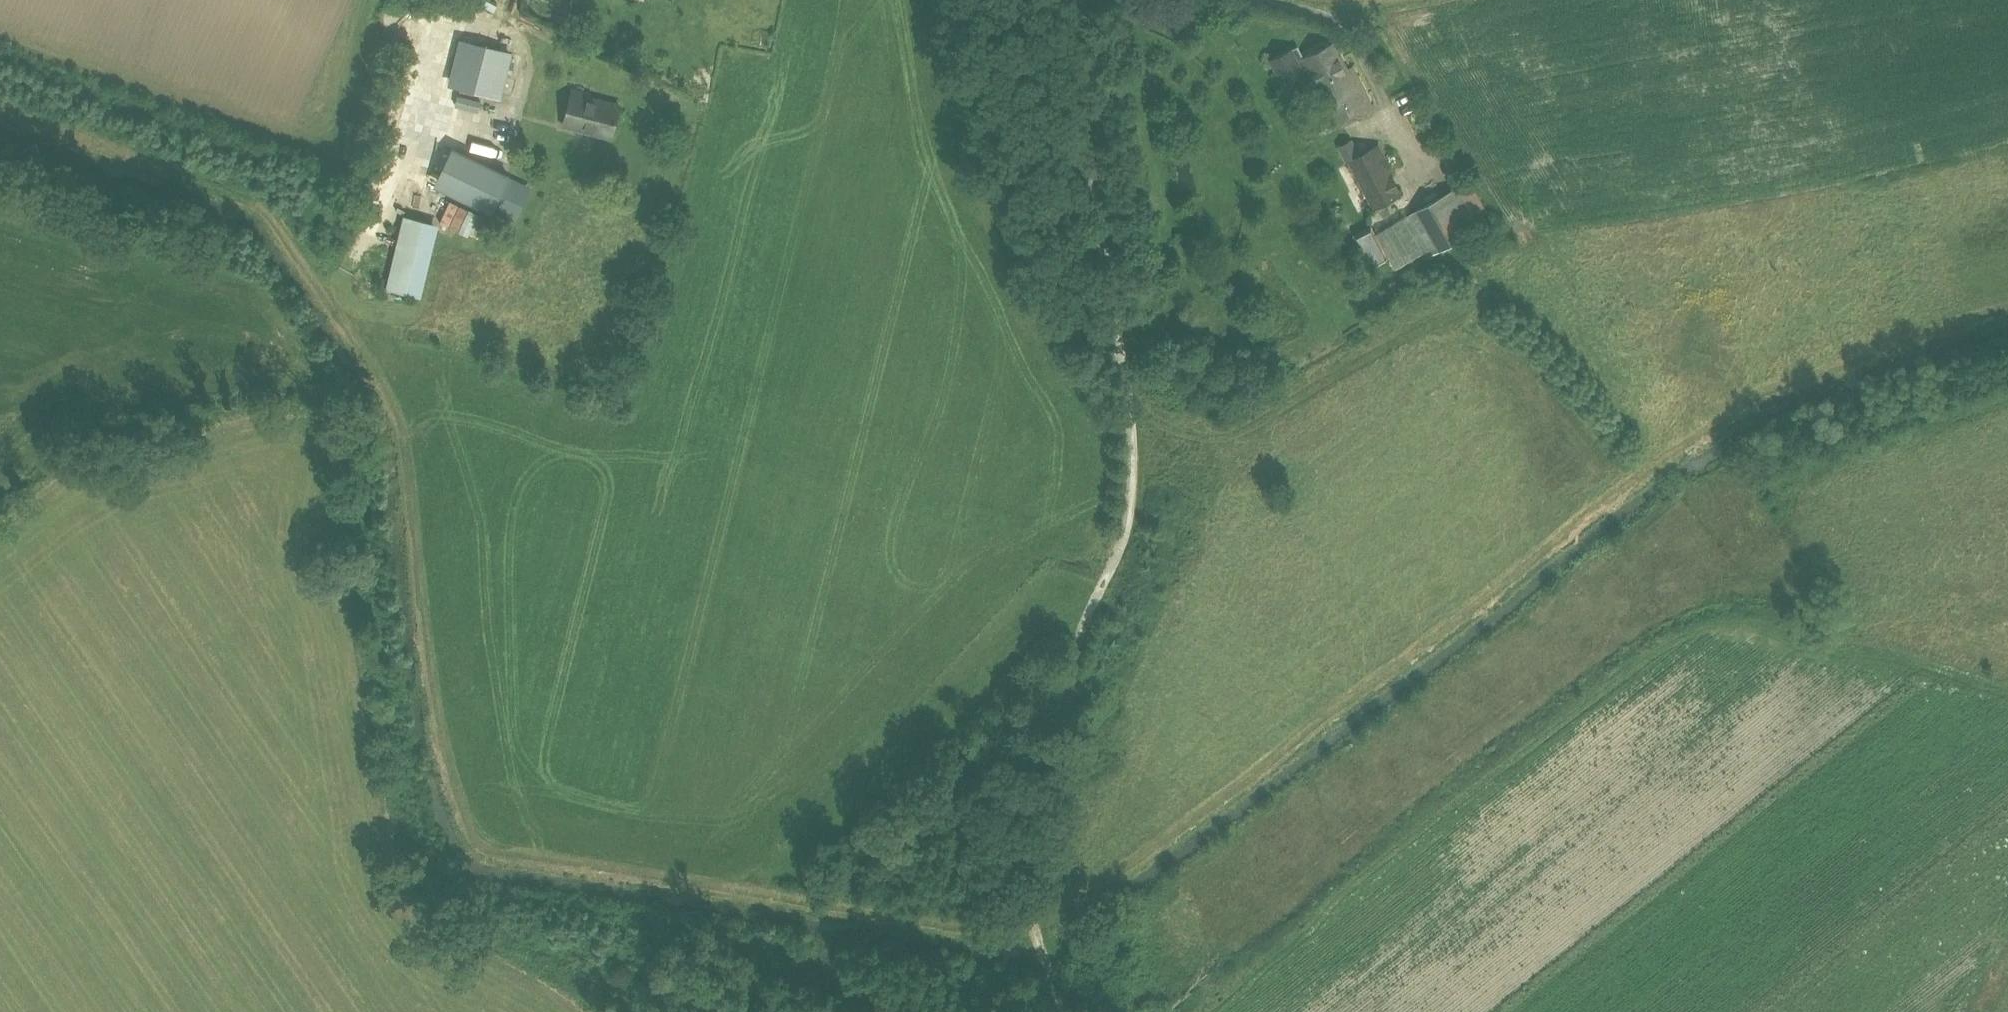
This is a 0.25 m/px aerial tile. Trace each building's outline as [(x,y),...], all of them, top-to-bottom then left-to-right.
[(461,39),(451,79),(499,92),(510,52),(461,39)] [(1303,69),(1308,66),(1318,88),(1315,90),(1333,127),(1373,108),(1353,66),(1347,69),(1334,42),(1303,57),(1297,45),(1269,59),(1282,85),(1305,73),(1303,69)] [(590,94),(573,89),(563,124),(611,136),(620,105),(589,97),(590,94)] [(1351,140),(1337,147),(1346,162),(1350,161),(1373,208),(1402,192),(1378,144),(1360,155),(1351,140)] [(513,174),(454,144),(435,183),(493,212),(513,174)] [(1428,250),(1431,255),(1480,225),(1457,186),(1408,215),(1428,250)] [(437,218),(464,230),(473,208),(447,196),(437,218)] [(403,215),(385,287),(409,292),(427,221),(403,215)] [(1408,215),(1374,234),(1386,257),(1388,257),(1394,269),(1417,256),(1428,250),(1408,215)] [(1371,228),(1354,236),(1369,265),(1386,257),(1371,228)]
